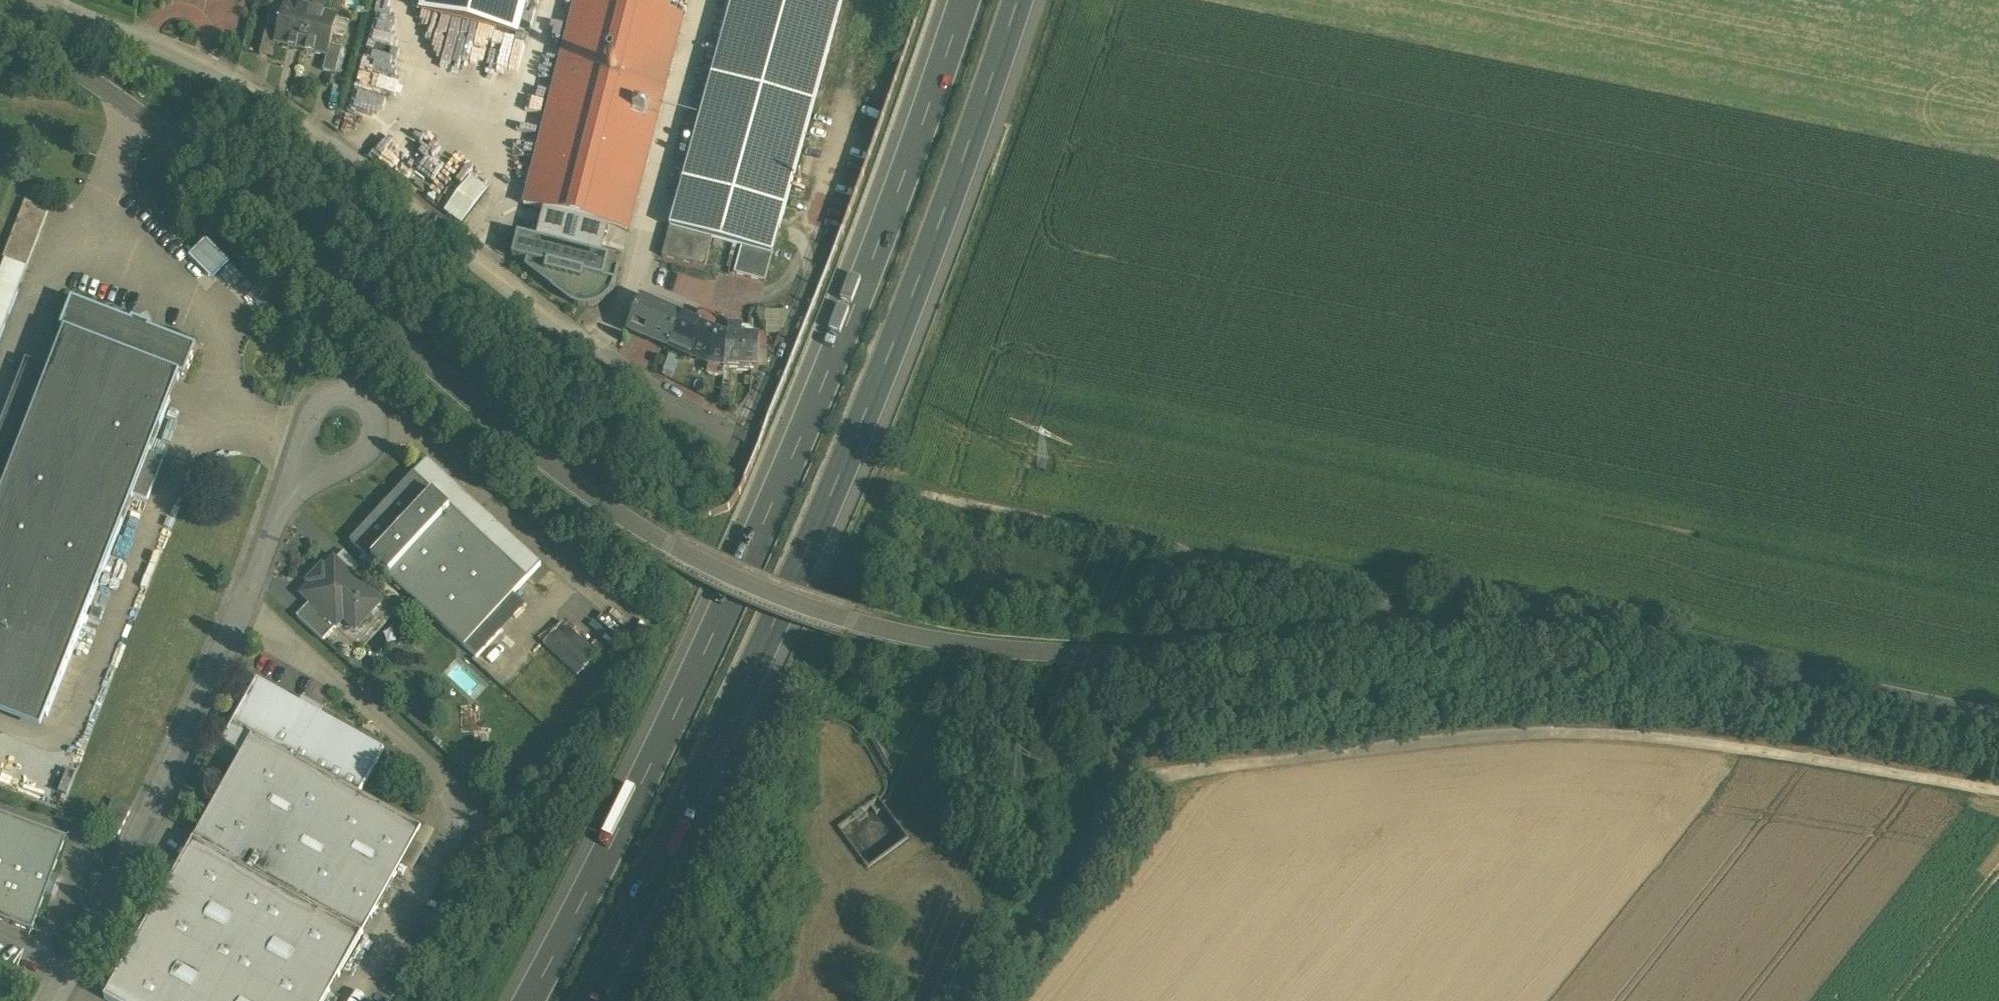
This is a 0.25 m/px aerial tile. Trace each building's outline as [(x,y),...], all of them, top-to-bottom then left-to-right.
[(422,11),(516,35),(525,0),(424,0),(422,11)] [(525,200),(616,224),(631,227),(684,17),(669,13),(670,0),(576,0),(525,200)] [(670,228),(773,256),(843,0),(733,0),(670,228)] [(311,10),(285,3),(277,31),(275,43),(276,43),(301,49),(311,10)] [(338,16),(311,10),(301,49),(326,56),(327,56),(330,45),(338,16)] [(277,31),(266,28),(259,53),(272,57),(276,43),(275,43),(277,31)] [(342,48),(330,45),(327,56),(326,56),(323,70),(335,73),(342,48)] [(464,170),(438,204),(461,221),(487,187),(464,170)] [(49,210),(25,200),(3,259),(26,268),(49,210)] [(616,224),(536,204),(520,270),(519,271),(590,325),(591,324),(616,224)] [(712,240),(670,229),(662,257),(705,268),(712,240)] [(185,255),(208,279),(226,262),(203,238),(185,255)] [(683,318),(641,300),(628,330),(670,348),(683,318)] [(77,302),(70,305),(62,326),(65,332),(51,369),(26,360),(0,427),(0,644),(10,648),(38,575),(94,597),(180,377),(187,374),(195,353),(192,347),(149,330),(150,327),(133,320),(132,323),(77,302)] [(725,328),(714,317),(699,311),(694,323),(683,318),(670,348),(707,365),(706,365),(708,366),(707,374),(723,377),(725,369),(726,369),(727,339),(728,338),(722,335),(725,328)] [(742,327),(729,326),(728,338),(742,338),(742,327)] [(728,338),(727,339),(726,369),(727,369),(727,368),(758,369),(760,339),(742,338),(728,338)] [(541,566),(427,460),(413,475),(494,550),(497,549),(505,557),(513,557),(514,568),(527,581),(541,566)] [(494,550),(413,475),(351,542),(465,649),(515,595),(527,581),(514,568),(513,557),(505,557),(497,549),(494,550)] [(381,604),(334,560),(302,595),(310,603),(337,628),(344,620),(356,631),(381,604)] [(10,648),(0,644),(0,716),(41,732),(94,597),(38,575),(10,648)] [(515,595),(465,649),(476,659),(527,606),(515,595)] [(337,628),(310,603),(297,618),(323,642),(337,628)] [(540,644),(576,677),(597,654),(562,621),(540,644)] [(502,669),(487,655),(480,663),(495,676),(502,669)] [(384,751),(257,680),(222,742),(243,754),(193,842),(362,937),(422,831),(359,796),(384,751)] [(113,801),(100,829),(118,838),(131,810),(113,801)] [(0,814),(0,921),(30,932),(44,895),(50,897),(58,878),(51,875),(65,838),(0,814)] [(193,842),(105,1000),(107,1000),(326,1000),(362,937),(193,842)]
